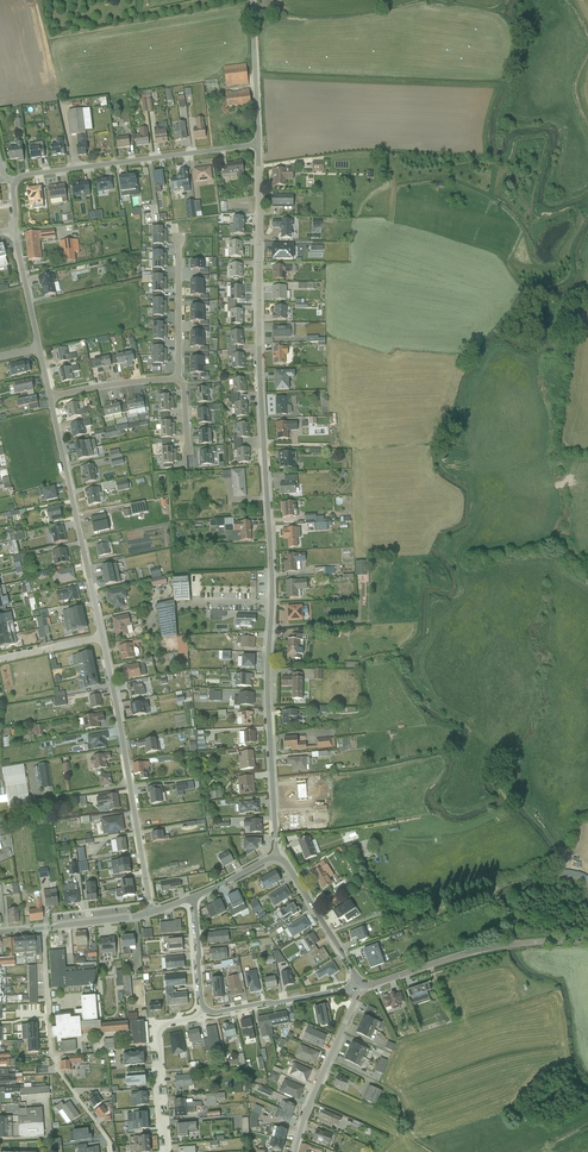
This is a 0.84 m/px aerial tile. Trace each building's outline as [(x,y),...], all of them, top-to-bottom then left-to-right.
[(225,68),(226,86),(247,84),(245,66),(225,68)] [(203,83),(204,94),(222,91),(220,80),(209,81),(203,83)] [(227,109),(250,106),(248,91),(225,94),(227,109)] [(139,96),(139,113),(148,112),(148,99),(143,99),(143,96),(139,96)] [(89,130),(87,108),(65,110),(67,136),(83,134),(82,130),(89,130)] [(195,139),(205,138),(203,119),(194,120),(195,130),(194,130),(195,139)] [(175,143),(186,142),(184,123),(173,125),(175,143)] [(136,149),(149,147),(146,129),(138,130),(139,136),(134,137),(136,149)] [(154,145),(167,144),(165,130),(153,132),(154,145)] [(77,158),(88,156),(85,136),(76,137),(78,148),(76,148),(77,158)] [(117,150),(129,149),(128,137),(116,139),(117,150)] [(51,159),(64,157),(62,140),(55,141),(56,147),(49,148),(51,159)] [(29,162),(45,160),(43,143),(34,144),(34,150),(29,151),(29,146),(27,146),(29,162)] [(8,165),(23,162),(21,144),(16,145),(16,148),(5,150),(8,165)] [(244,177),(242,161),(220,164),(222,180),(244,177)] [(314,163),(312,172),(325,174),(327,165),(314,163)] [(196,183),(212,180),(210,167),(193,169),(196,183)] [(171,190),(189,187),(186,169),(168,172),(171,190)] [(291,181),(292,170),(272,170),(271,190),(285,190),(285,181),(291,181)] [(163,173),(153,174),(156,194),(161,193),(161,189),(165,188),(163,173)] [(136,190),(134,175),(125,176),(127,191),(136,190)] [(119,192),(127,191),(125,176),(117,177),(119,192)] [(96,193),(113,191),(111,178),(95,180),(96,193)] [(73,199),(89,197),(87,181),(71,184),(73,199)] [(62,203),(67,203),(64,185),(47,187),(49,201),(61,199),(62,203)] [(34,206),(42,205),(40,188),(26,190),(27,201),(33,200),(34,206)] [(270,208),(292,208),(293,196),(271,195),(270,208)] [(183,219),(198,217),(196,200),(181,202),(183,219)] [(85,221),(99,219),(99,211),(85,213),(85,221)] [(233,227),(244,227),(244,218),(233,218),(233,227)] [(281,238),(292,239),(292,220),(271,220),(271,229),(281,229),(281,238)] [(244,227),(233,227),(233,235),(244,235),(244,227)] [(151,228),(152,236),(162,236),(161,228),(151,228)] [(27,262),(41,260),(37,233),(24,234),(27,262)] [(152,245),(162,245),(162,236),(152,236),(152,245)] [(181,238),(181,257),(191,258),(191,244),(187,244),(187,238),(181,238)] [(72,240),(59,240),(60,262),(73,261),(72,240)] [(228,258),(242,257),(242,242),(228,242),(228,258)] [(270,260),(292,259),(292,245),(270,245),(270,260)] [(152,252),(152,260),(162,260),(162,252),(152,252)] [(151,269),(161,269),(162,260),(152,260),(151,269)] [(229,278),(242,279),(242,264),(229,264),(229,278)] [(289,273),(289,266),(271,265),(271,280),(285,280),(285,273),(289,273)] [(42,298),(57,295),(53,275),(38,278),(42,298)] [(152,276),(152,284),(162,284),(162,276),(152,276)] [(152,293),(162,293),(162,284),(152,284),(152,293)] [(230,301),(243,301),(243,285),(230,285),(230,301)] [(272,300),(286,300),(286,286),(272,286),(272,300)] [(152,300),(152,308),(162,308),(162,300),(152,300)] [(273,319),(286,319),(286,306),(273,306),(273,319)] [(152,317),(162,317),(162,308),(152,308),(152,317)] [(230,326),(243,325),(243,310),(230,310),(230,326)] [(151,323),(151,331),(162,332),(163,324),(151,323)] [(271,338),(290,337),(289,326),(271,326),(271,338)] [(151,340),(162,341),(162,332),(151,331),(151,340)] [(230,347),(243,346),(242,331),(229,332),(230,347)] [(321,346),(321,337),(302,337),(302,342),(314,342),(314,346),(321,346)] [(152,347),(152,356),(162,356),(162,347),(152,347)] [(287,355),(287,347),(273,347),(273,364),(284,364),(284,355),(287,355)] [(55,365),(76,361),(75,355),(68,356),(66,349),(53,351),(55,365)] [(125,364),(133,362),(131,353),(123,355),(125,364)] [(232,370),(245,369),(243,354),(231,355),(232,370)] [(125,364),(123,355),(115,358),(117,366),(125,364)] [(152,365),(162,365),(162,356),(152,356),(152,365)] [(102,369),(111,367),(109,357),(100,359),(102,369)] [(102,369),(100,359),(92,361),(94,371),(102,369)] [(10,376),(30,372),(28,362),(8,366),(10,376)] [(79,372),(78,366),(58,370),(61,385),(74,382),(72,374),(79,372)] [(293,377),(293,371),(274,372),(274,390),(288,390),(287,378),(293,377)] [(232,394),(246,393),(245,378),(231,379),(232,394)] [(14,395),(33,391),(31,380),(12,384),(14,395)] [(196,404),(209,403),(208,388),(195,388),(196,404)] [(158,395),(159,404),(168,403),(168,395),(158,395)] [(37,410),(35,397),(15,402),(17,409),(28,406),(29,411),(37,410)] [(275,415),(287,415),(286,397),(275,397),(275,415)] [(135,412),(144,410),(142,399),(133,402),(135,412)] [(135,412),(133,402),(125,404),(127,414),(135,412)] [(234,418),(247,417),(246,402),(234,403),(234,418)] [(68,419),(89,414),(88,409),(79,411),(77,403),(65,406),(68,419)] [(159,413),(169,413),(168,403),(159,404),(159,413)] [(113,417),(121,415),(118,404),(110,406),(113,417)] [(113,417),(110,406),(101,409),(104,419),(113,417)] [(197,424),(210,423),(209,409),(196,410),(197,424)] [(305,419),(305,427),(308,427),(308,434),(322,434),(322,428),(312,427),(312,419),(305,419)] [(90,427),(89,421),(70,425),(73,439),(85,437),(84,428),(90,427)] [(296,431),(296,421),(276,422),(276,439),(288,439),(288,431),(296,431)] [(159,422),(160,430),(170,430),(169,422),(159,422)] [(236,438),(248,438),(248,423),(236,424),(236,438)] [(160,439),(170,439),(170,430),(160,430),(160,439)] [(199,444),(211,444),(211,430),(199,430),(199,444)] [(118,431),(101,435),(102,440),(119,436),(118,431)] [(73,445),(75,454),(95,449),(93,441),(73,445)] [(162,449),(162,457),(171,456),(171,448),(162,449)] [(237,464),(250,463),(250,448),(237,449),(237,464)] [(77,462),(97,457),(95,449),(75,454),(77,462)] [(106,452),(110,467),(121,464),(118,450),(106,452)] [(200,466),(212,465),(212,451),(199,451),(200,466)] [(281,469),(295,469),(294,452),(280,453),(281,469)] [(163,466),(172,465),(171,456),(162,457),(163,466)] [(83,485),(97,482),(93,466),(79,469),(83,485)] [(232,500),(245,499),(244,469),(230,470),(232,500)] [(280,494),(298,494),(297,476),(284,476),(284,482),(279,482),(280,494)] [(115,491),(126,490),(125,479),(113,481),(115,491)] [(44,503),(57,500),(54,488),(41,491),(44,503)] [(101,495),(99,488),(84,491),(87,507),(100,504),(99,495),(101,495)] [(283,519),(296,518),(295,502),(282,503),(283,519)] [(49,524),(62,521),(58,506),(46,510),(49,524)] [(93,532),(104,530),(101,514),(90,516),(93,532)] [(230,518),(213,519),(213,526),(221,526),(221,532),(231,531),(230,518)] [(320,527),(320,518),(304,518),(304,523),(307,523),(307,527),(320,527)] [(234,542),(252,541),(250,522),(233,523),(234,542)] [(53,545),(66,542),(63,528),(50,531),(53,545)] [(283,543),(297,542),(296,528),(282,529),(283,543)] [(4,536),(6,554),(9,553),(9,556),(13,555),(11,542),(19,541),(18,534),(4,536)] [(98,558),(110,555),(108,544),(96,546),(98,558)] [(55,567),(69,563),(66,549),(52,552),(55,567)] [(303,563),(303,553),(283,554),(284,572),(297,571),(296,563),(303,563)] [(357,575),(366,575),(365,561),(357,562),(357,575)] [(103,570),(107,587),(121,584),(117,567),(103,570)] [(57,585),(75,581),(72,569),(54,574),(57,585)] [(173,602),(189,601),(187,578),(171,579),(173,602)] [(307,590),(306,580),(286,581),(287,600),(296,599),(296,590),(307,590)] [(68,603),(79,601),(76,588),(55,592),(58,604),(68,601),(68,603)] [(126,600),(124,589),(106,593),(108,603),(112,603),(113,611),(124,609),(122,601),(126,600)] [(23,600),(26,613),(31,611),(29,599),(23,600)] [(155,603),(158,638),(176,636),(172,601),(155,603)] [(287,621),(301,620),(301,607),(286,607),(287,621)] [(64,623),(83,619),(81,609),(62,613),(64,623)] [(0,613),(0,627),(11,624),(8,611),(0,613)] [(207,621),(217,621),(217,618),(223,618),(222,612),(206,613),(207,621)] [(130,628),(127,615),(111,618),(115,640),(128,637),(126,628),(130,628)] [(254,622),(255,616),(235,615),(234,625),(251,626),(251,622),(254,622)] [(66,633),(86,629),(83,619),(64,623),(66,633)] [(0,627),(0,639),(14,636),(11,624),(0,627)] [(0,639),(0,649),(16,645),(14,636),(0,639)] [(255,649),(255,638),(237,637),(237,645),(240,645),(240,648),(255,649)] [(286,659),(301,660),(301,649),(298,649),(298,641),(287,640),(286,659)] [(122,661),(135,658),(132,645),(119,647),(122,661)] [(233,660),(233,657),(227,657),(227,651),(220,651),(220,660),(233,660)] [(75,667),(92,663),(90,653),(73,657),(75,667)] [(241,668),(253,669),(254,656),(241,656),(241,668)] [(75,667),(77,678),(95,674),(92,663),(75,667)] [(124,681),(140,678),(137,665),(122,668),(124,681)] [(80,690),(98,686),(95,674),(77,678),(80,690)] [(291,700),(301,700),(302,674),(291,674),(291,678),(281,677),(280,687),(291,687),(291,700)] [(252,680),(252,675),(236,675),(236,687),(251,687),(251,683),(249,683),(249,680),(252,680)] [(142,688),(141,684),(126,687),(128,699),(140,697),(138,689),(142,688)] [(209,691),(208,703),(221,704),(222,695),(215,695),(215,691),(209,691)] [(252,706),(253,694),(238,693),(238,706),(252,706)] [(91,710),(102,708),(100,695),(89,698),(91,710)] [(56,706),(66,706),(65,696),(56,697),(56,706)] [(146,715),(145,709),(149,709),(148,702),(129,706),(131,717),(146,715)] [(298,718),(297,710),(281,711),(282,725),(290,725),(290,718),(298,718)] [(253,725),(252,713),(237,714),(238,726),(253,725)] [(104,723),(103,714),(81,718),(83,731),(100,729),(99,724),(104,723)] [(32,734),(33,737),(37,736),(36,726),(27,727),(27,734),(32,734)] [(238,744),(256,744),(256,733),(238,733),(238,744)] [(108,740),(107,734),(87,737),(89,747),(93,746),(94,750),(106,748),(105,740),(108,740)] [(284,751),(306,751),(305,743),(297,743),(297,738),(283,738),(284,751)] [(316,740),(317,751),(332,750),(331,739),(316,740)] [(145,754),(157,752),(154,740),(136,743),(137,749),(144,748),(145,754)] [(35,743),(36,749),(48,747),(47,741),(35,743)] [(240,770),(255,769),(253,752),(238,753),(240,770)] [(110,760),(109,754),(92,757),(92,759),(89,760),(91,771),(107,769),(106,761),(110,760)] [(291,772),(306,771),(305,758),(287,759),(287,765),(291,765),(291,772)] [(149,768),(148,763),(132,765),(133,775),(144,774),(144,769),(149,768)] [(46,788),(44,764),(33,765),(36,789),(46,788)] [(1,794),(2,803),(25,800),(20,765),(0,768),(0,794),(1,794)] [(101,787),(112,786),(110,775),(99,777),(101,787)] [(239,795),(255,794),(253,776),(237,778),(239,795)] [(172,784),(174,792),(191,788),(190,780),(172,784)] [(296,801),(307,801),(306,781),(295,782),(296,801)] [(150,805),(161,804),(160,791),(149,793),(150,805)] [(98,813),(119,810),(117,795),(96,798),(98,813)] [(239,814),(259,813),(259,802),(238,802),(239,814)] [(124,831),(122,816),(100,820),(103,834),(124,831)] [(249,834),(262,833),(262,820),(244,821),(244,828),(249,828),(249,834)] [(339,843),(354,840),(352,830),(336,833),(339,843)] [(151,843),(163,841),(162,832),(150,834),(151,843)] [(304,861),(316,857),(308,837),(297,842),(304,861)] [(117,854),(127,852),(125,839),(115,841),(117,854)] [(243,852),(257,852),(257,839),(243,840),(243,852)] [(223,868),(233,862),(228,852),(217,858),(223,868)] [(66,874),(74,874),(74,860),(68,860),(68,864),(66,864),(66,874)] [(113,870),(130,867),(129,860),(111,863),(113,870)] [(311,874),(322,890),(333,883),(330,878),(332,877),(327,870),(329,869),(326,865),(311,874)] [(115,880),(126,878),(126,875),(131,874),(130,867),(113,870),(115,880)] [(34,879),(44,879),(44,869),(34,869),(34,879)] [(264,890),(280,881),(274,871),(258,880),(264,890)] [(567,876),(576,878),(581,879),(587,884),(587,877),(583,874),(578,872),(573,872),(572,874),(567,873),(567,876)] [(122,890),(133,888),(132,881),(121,883),(122,890)] [(161,892),(181,889),(180,882),(160,884),(161,892)] [(86,885),(88,903),(98,901),(96,884),(86,885)] [(64,906),(79,904),(77,886),(62,888),(64,906)] [(274,908),(291,897),(284,887),(267,898),(274,908)] [(118,899),(135,896),(133,888),(122,890),(116,891),(118,899)] [(233,914),(245,908),(235,890),(224,896),(233,914)] [(43,906),(57,905),(56,894),(48,895),(48,891),(41,892),(43,906)] [(333,894),(325,901),(330,906),(337,899),(333,894)] [(252,914),(258,910),(253,899),(246,902),(252,914)] [(210,919),(225,913),(219,900),(205,906),(210,919)] [(354,905),(352,900),(337,909),(344,921),(354,915),(351,910),(354,908),(353,906),(354,905)] [(296,909),(292,904),(277,913),(284,923),(300,912),(297,908),(296,909)] [(6,926),(18,925),(17,909),(5,910),(6,926)] [(27,923),(41,921),(39,910),(26,912),(27,923)] [(266,916),(260,919),(264,927),(271,924),(266,916)] [(292,938),(310,927),(304,917),(286,928),(292,938)] [(161,935),(181,933),(180,921),(160,923),(161,935)] [(358,942),(366,940),(362,928),(349,932),(352,939),(356,938),(358,942)] [(140,939),(149,938),(149,929),(140,930),(140,939)] [(398,932),(393,933),(393,930),(387,932),(389,941),(399,938),(398,932)] [(207,945),(229,943),(228,932),(206,934),(207,945)] [(76,951),(87,950),(86,933),(75,934),(76,951)] [(307,949),(318,943),(312,934),(302,940),(307,949)] [(122,948),(135,947),(134,936),(121,937),(122,948)] [(32,958),(39,957),(37,937),(31,938),(32,958)] [(32,958),(31,938),(11,940),(13,959),(32,958)] [(116,956),(115,938),(99,939),(100,955),(112,954),(112,957),(116,956)] [(168,952),(182,950),(180,939),(167,941),(168,952)] [(93,957),(92,943),(87,943),(87,951),(84,951),(85,958),(93,957)] [(369,969),(384,964),(377,946),(362,951),(369,969)] [(317,964),(328,958),(323,948),(312,954),(315,959),(317,964)] [(209,961),(226,960),(225,949),(208,951),(209,961)] [(67,989),(96,987),(94,963),(85,964),(85,959),(73,959),(74,968),(66,968),(65,952),(48,953),(51,989),(67,987),(67,989)] [(306,952),(301,955),(309,965),(315,961),(310,954),(308,955),(306,952)] [(165,970),(184,968),(184,958),(164,959),(165,970)] [(338,973),(333,963),(314,974),(318,981),(326,976),(328,979),(338,973)] [(34,966),(26,967),(28,1003),(36,1003),(34,966)] [(120,997),(129,996),(127,970),(113,971),(114,993),(120,992),(120,997)] [(282,987),(294,985),(292,970),(280,972),(282,987)] [(254,987),(258,986),(256,971),(244,973),(247,993),(255,991),(254,987)] [(164,987),(186,986),(185,975),(164,977),(164,987)] [(230,998),(243,995),(238,976),(226,979),(230,998)] [(265,990),(277,988),(275,977),(263,979),(265,990)] [(212,999),(224,998),(222,978),(210,979),(212,999)] [(430,991),(428,984),(406,991),(408,998),(409,998),(412,1005),(428,999),(426,993),(430,991)] [(400,1007),(399,1004),(403,1003),(399,992),(382,998),(386,1009),(390,1007),(391,1010),(400,1007)] [(167,1007),(188,1005),(187,993),(166,995),(167,1007)] [(71,1015),(54,1016),(55,1029),(50,1030),(51,1039),(55,1039),(57,1054),(77,1052),(76,1041),(60,1042),(59,1038),(132,1033),(133,1046),(145,1045),(144,1022),(102,1026),(100,996),(82,998),(83,1011),(75,1012),(76,1020),(71,1020),(71,1015)] [(320,1026),(331,1024),(329,1013),(325,1014),(324,1006),(314,1008),(316,1018),(319,1017),(320,1026)] [(375,1009),(368,1007),(365,1014),(372,1017),(375,1009)] [(270,1028),(288,1024),(286,1012),(267,1016),(270,1028)] [(363,1015),(359,1024),(377,1033),(381,1024),(363,1015)] [(272,1036),(270,1028),(267,1016),(257,1019),(262,1039),(272,1036)] [(244,1043),(255,1041),(250,1019),(239,1022),(244,1043)] [(20,1026),(21,1034),(36,1033),(36,1025),(34,1025),(34,1023),(27,1023),(27,1025),(20,1026)] [(224,1039),(236,1036),(234,1025),(228,1026),(228,1024),(221,1025),(224,1039)] [(355,1032),(373,1041),(377,1033),(359,1024),(355,1032)] [(209,1049),(219,1047),(216,1027),(205,1028),(209,1049)] [(302,1040),(321,1049),(326,1037),(307,1028),(302,1040)] [(190,1048),(202,1046),(198,1030),(187,1032),(190,1048)] [(21,1034),(21,1041),(26,1041),(37,1040),(36,1033),(21,1034)] [(172,1057),(185,1055),(181,1033),(168,1036),(172,1057)] [(112,1039),(101,1039),(102,1051),(105,1051),(105,1057),(112,1056),(112,1039)] [(27,1054),(38,1053),(37,1040),(26,1041),(27,1054)] [(395,1045),(388,1042),(385,1049),(392,1052),(395,1045)] [(350,1043),(347,1050),(362,1057),(365,1050),(350,1043)] [(294,1057),(313,1066),(319,1054),(299,1045),(294,1057)] [(343,1060),(357,1066),(362,1057),(347,1050),(343,1060)] [(122,1068),(143,1067),(142,1054),(121,1055),(122,1068)] [(70,1062),(61,1063),(62,1072),(71,1071),(71,1065),(85,1064),(84,1057),(70,1058),(70,1062)] [(388,1061),(381,1058),(375,1071),(383,1075),(388,1061)] [(289,1076),(306,1083),(311,1071),(294,1064),(289,1076)] [(273,1083),(278,1074),(269,1070),(264,1079),(273,1083)] [(14,1079),(14,1075),(7,1075),(6,1071),(0,1071),(0,1079),(14,1079)] [(85,1072),(76,1072),(76,1081),(85,1080),(85,1072)] [(126,1087),(145,1086),(144,1074),(125,1075),(126,1087)] [(331,1086),(343,1093),(349,1081),(337,1075),(331,1086)] [(191,1092),(190,1076),(174,1076),(175,1093),(191,1092)] [(14,1087),(14,1079),(0,1079),(0,1087),(14,1087)] [(278,1092),(299,1101),(304,1089),(284,1080),(278,1092)] [(15,1095),(46,1094),(46,1087),(26,1087),(26,1084),(15,1084),(15,1095)] [(258,1085),(255,1090),(267,1096),(270,1092),(258,1085)] [(382,1091),(369,1086),(362,1100),(375,1106),(382,1091)] [(92,1101),(89,1103),(93,1110),(104,1103),(96,1093),(89,1098),(92,1101)] [(135,1107),(147,1106),(147,1093),(131,1094),(131,1099),(135,1099),(135,1107)] [(223,1095),(205,1096),(205,1106),(216,1105),(215,1099),(220,1098),(221,1104),(224,1104),(223,1095)] [(172,1102),(173,1112),(185,1110),(184,1101),(172,1102)] [(255,1120),(261,1105),(253,1102),(249,1111),(252,1113),(250,1118),(255,1120)] [(80,1117),(69,1103),(64,1106),(62,1103),(55,1108),(68,1125),(80,1117)] [(284,1103),(280,1111),(291,1116),(295,1108),(284,1103)] [(103,1108),(96,1113),(101,1119),(105,1116),(106,1123),(109,1123),(109,1127),(114,1127),(112,1104),(103,1105),(103,1108)] [(218,1107),(205,1109),(206,1116),(219,1114),(218,1107)] [(174,1120),(185,1119),(185,1110),(173,1112),(174,1120)] [(276,1119),(287,1124),(291,1116),(280,1111),(276,1119)] [(337,1130),(342,1119),(323,1111),(318,1122),(337,1130)] [(128,1123),(149,1121),(148,1113),(128,1115),(128,1123)] [(16,1117),(0,1118),(0,1126),(16,1125),(16,1117)] [(238,1118),(239,1134),(246,1134),(245,1118),(238,1118)] [(149,1130),(149,1121),(128,1123),(129,1132),(134,1131),(134,1134),(143,1133),(143,1130),(149,1130)] [(363,1125),(354,1121),(350,1129),(357,1132),(359,1127),(362,1128),(363,1125)] [(44,1138),(43,1124),(16,1125),(16,1139),(44,1138)] [(196,1131),(195,1124),(174,1126),(176,1138),(187,1137),(187,1132),(196,1131)] [(16,1140),(16,1139),(16,1125),(0,1126),(0,1141),(16,1140)] [(274,1128),(271,1139),(283,1143),(286,1132),(274,1128)] [(87,1130),(73,1131),(74,1141),(92,1140),(92,1135),(88,1136),(87,1130)] [(313,1141),(329,1147),(333,1136),(317,1130),(313,1141)] [(129,1139),(130,1147),(150,1146),(149,1138),(129,1139)] [(268,1148),(281,1151),(283,1143),(271,1139),(268,1148)]
